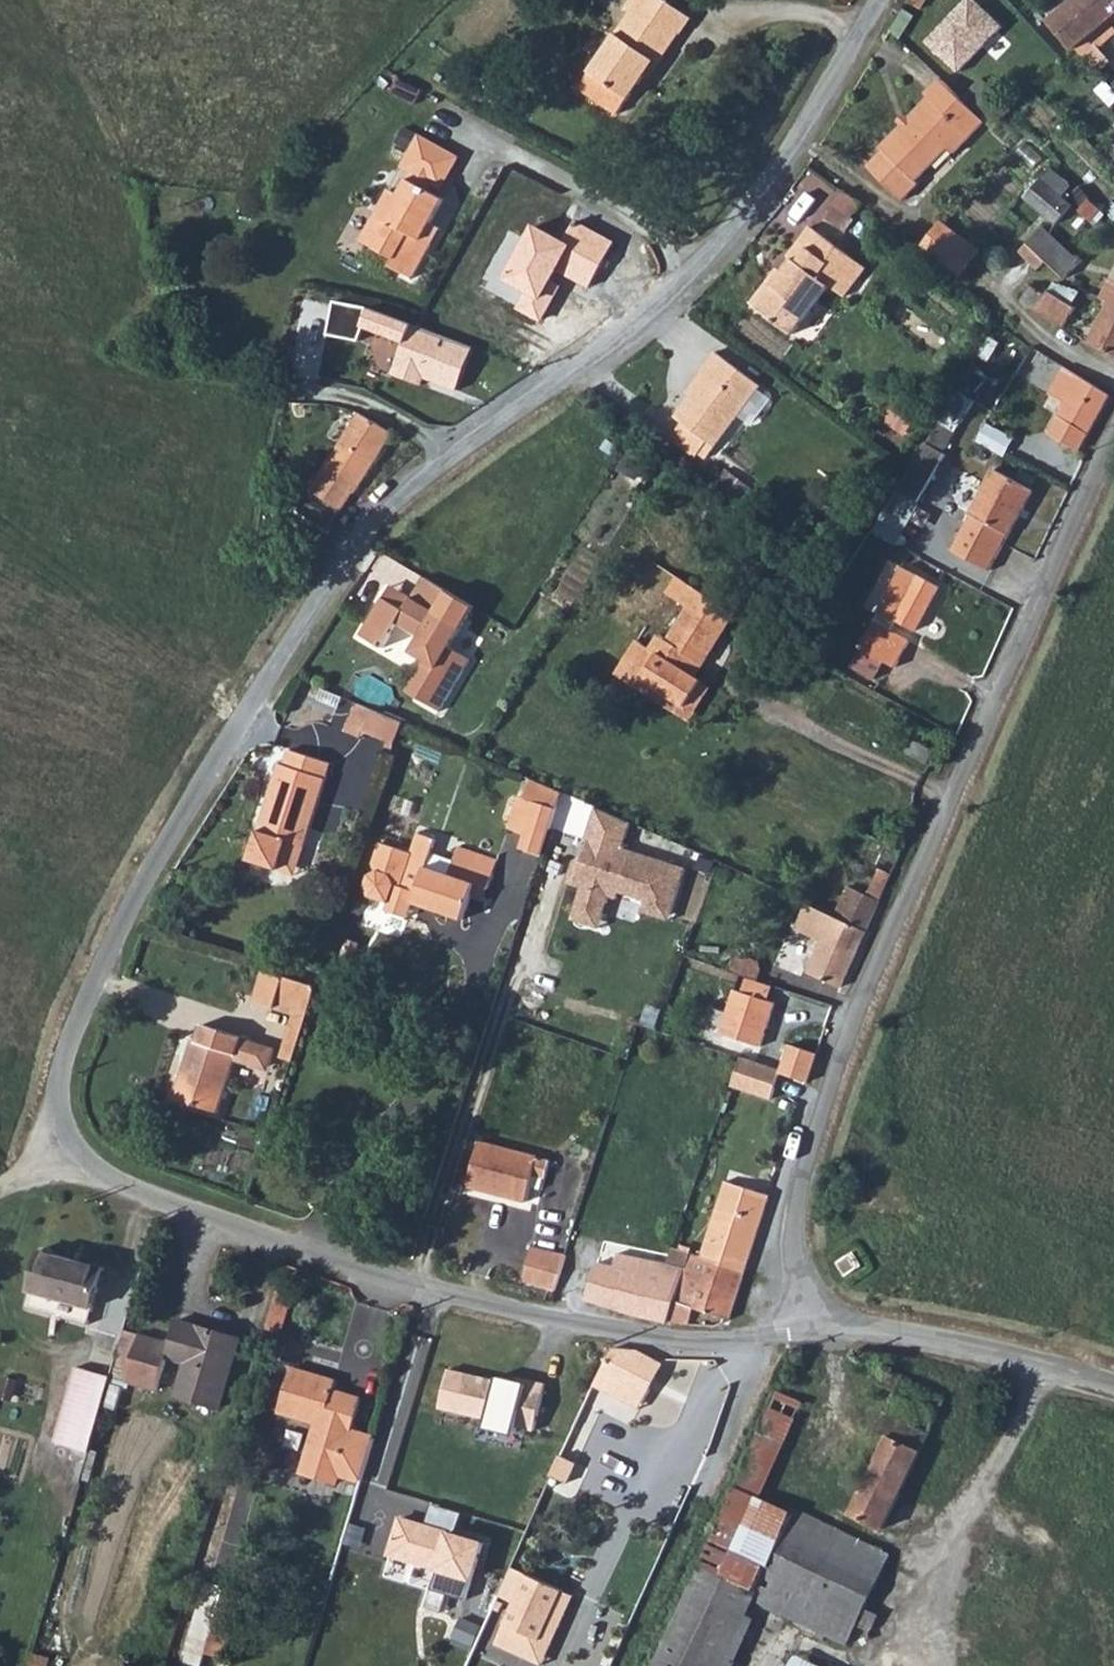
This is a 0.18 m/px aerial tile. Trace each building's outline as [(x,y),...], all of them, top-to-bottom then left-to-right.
[(656,60),(661,63),(671,48),(685,26),(663,11),(672,0),(631,0),(637,4),(605,51),(595,65),(634,93),(648,72),(656,60)] [(678,0),(672,0),(663,11),(685,26),(694,11),(678,0)] [(926,46),(960,78),(1007,28),(977,0),(970,0),(926,46)] [(1050,20),(1075,49),(1113,17),(1113,0),(1075,0),(1050,20)] [(623,109),(625,106),(634,93),(595,65),(584,81),(612,101),(623,109)] [(991,122),(946,79),(931,95),(935,100),(918,119),(909,129),(889,151),(891,154),(876,172),(914,205),(930,188),(926,184),(957,149),(963,153),(991,122)] [(909,129),(918,119),(914,115),(905,125),(909,129)] [(397,143),(411,151),(419,136),(405,128),(397,143)] [(411,151),(402,168),(412,174),(435,186),(446,182),(459,158),(419,136),(411,151)] [(1085,178),(1066,158),(1039,188),(1063,210),(1082,185),(1080,184),(1085,178)] [(412,174),(409,181),(432,193),(435,186),(412,174)] [(361,242),(395,262),(391,269),(413,280),(432,246),(421,241),(430,225),(444,201),(409,181),(400,196),(391,191),(384,204),(393,209),(386,221),(376,214),(361,242)] [(1082,185),(1063,210),(1070,215),(1085,197),(1080,193),(1085,186),(1082,185)] [(874,205),(857,192),(846,205),(864,218),(874,205)] [(1113,219),(1113,202),(1112,201),(1104,211),(1113,219)] [(956,218),(947,229),(968,246),(980,257),(991,244),(956,218)] [(1040,239),(1058,256),(1077,274),(1095,254),(1056,218),(1040,239)] [(844,260),(865,276),(876,261),(821,219),(799,250),(803,252),(795,264),(768,301),(805,328),(840,279),(833,274),(844,260)] [(527,222),(496,278),(522,293),(514,308),(541,323),(560,290),(545,282),(566,244),(527,222)] [(432,246),(441,229),(430,225),(421,241),(432,246)] [(947,229),(935,245),(974,276),(985,262),(980,257),(968,246),(947,229)] [(1040,239),(1033,247),(1052,264),(1058,256),(1040,239)] [(991,244),(980,257),(985,262),(996,247),(991,244)] [(768,301),(795,264),(790,260),(762,297),(768,301)] [(854,290),(865,276),(844,260),(833,274),(840,279),(854,290)] [(1043,280),(1032,297),(1076,325),(1088,304),(1063,288),(1060,291),(1043,280)] [(1113,283),(1110,281),(1101,311),(1113,317),(1113,283)] [(334,302),(327,336),(359,342),(364,328),(405,343),(393,375),(423,386),(425,378),(457,391),(474,349),(372,309),(334,302)] [(1089,339),(1113,350),(1113,317),(1101,311),(1089,339)] [(776,381),(732,349),(717,368),(723,372),(694,415),(702,421),(691,435),(716,453),(726,438),(733,443),(776,381)] [(1111,394),(1068,368),(1049,398),(1063,406),(1049,430),(1079,448),(1111,394)] [(978,378),(954,414),(969,423),(991,387),(978,378)] [(395,425),(362,407),(338,444),(369,465),(395,425)] [(969,423),(954,414),(912,481),(931,492),(960,446),(956,443),(969,423)] [(369,465),(338,444),(324,463),(355,484),(369,465)] [(313,480),(344,501),(355,484),(324,463),(313,480)] [(1032,485),(994,467),(970,514),(953,551),(992,570),(1032,485)] [(951,582),(916,564),(873,646),(909,665),(922,639),(902,628),(908,616),(928,626),(951,582)] [(466,645),(488,605),(436,574),(424,595),(415,590),(407,603),(396,596),(374,634),(397,646),(410,621),(431,634),(422,649),(438,659),(451,666),(434,696),(455,708),(485,657),(466,645)] [(702,708),(718,683),(707,676),(713,664),(719,666),(753,615),(696,578),(685,595),(706,608),(685,641),(676,636),(668,648),(654,639),(633,673),(654,686),(658,679),(702,708)] [(407,603),(415,590),(403,584),(396,596),(407,603)] [(894,660),(874,649),(866,665),(887,675),(894,660)] [(421,688),(434,696),(451,666),(438,659),(421,688)] [(725,688),(718,683),(702,708),(658,679),(654,686),(704,719),(725,688)] [(380,726),(386,707),(370,702),(361,729),(377,734),(380,726)] [(413,737),(419,718),(386,707),(380,726),(413,737)] [(295,795),(284,831),(277,828),(268,857),(297,866),(307,838),(323,844),(350,761),(307,748),(303,763),(298,762),(288,793),(295,795)] [(542,855),(561,793),(531,780),(525,799),(520,798),(509,828),(526,833),(521,849),(542,855)] [(277,828),(284,831),(295,795),(288,793),(277,828)] [(634,822),(596,810),(586,840),(589,841),(583,858),(575,862),(580,870),(574,886),(581,888),(573,913),(603,923),(611,898),(618,900),(620,893),(646,902),(644,906),(671,915),(686,869),(625,848),(634,822)] [(412,854),(381,843),(374,864),(378,872),(369,876),(366,888),(370,898),(388,904),(386,911),(408,918),(413,903),(464,920),(475,887),(488,892),(499,861),(458,847),(449,875),(428,868),(437,840),(419,833),(412,854)] [(886,884),(893,869),(879,863),(872,878),(886,884)] [(880,897),(886,884),(872,878),(866,891),(880,897)] [(856,886),(845,912),(870,923),(880,897),(866,891),(856,886)] [(866,930),(805,904),(793,930),(801,933),(804,931),(822,939),(809,974),(842,986),(866,930)] [(331,1006),(337,986),(285,969),(275,1000),(296,1008),(300,996),(331,1006)] [(746,980),(742,993),(768,1001),(772,988),(746,980)] [(734,990),(720,1034),(760,1047),(775,1004),(768,1001),(742,993),(734,990)] [(217,1037),(197,1095),(241,1111),(257,1058),(286,1068),(294,1064),(299,1048),(228,1023),(222,1039),(217,1037)] [(811,1080),(820,1051),(791,1042),(783,1070),(811,1080)] [(783,1070),(743,1058),(733,1086),(773,1099),(783,1070)] [(515,1186),(531,1190),(535,1176),(547,1178),(552,1163),(482,1141),(467,1186),(512,1199),(515,1186)] [(744,1267),(769,1189),(724,1175),(700,1253),(744,1267)] [(526,1204),(531,1190),(515,1186),(512,1199),(526,1204)] [(109,1246),(47,1239),(39,1298),(101,1305),(109,1246)] [(552,1278),(561,1250),(535,1243),(531,1252),(522,1249),(516,1272),(526,1274),(524,1283),(550,1288),(552,1278)] [(569,1252),(561,1250),(552,1278),(550,1288),(564,1293),(564,1290),(668,1319),(678,1279),(570,1250),(569,1252)] [(690,1250),(686,1263),(675,1299),(692,1303),(692,1305),(728,1316),(744,1267),(700,1253),(690,1250)] [(299,1279),(286,1275),(273,1315),(286,1319),(299,1279)] [(675,1299),(670,1316),(688,1320),(692,1305),(692,1303),(675,1299)] [(134,1363),(164,1373),(175,1340),(192,1347),(182,1380),(227,1393),(249,1324),(185,1304),(177,1327),(148,1318),(140,1344),(134,1363)] [(148,1318),(129,1312),(121,1338),(140,1344),(148,1318)] [(116,1354),(81,1345),(60,1420),(93,1430),(116,1354)] [(619,1348),(617,1352),(604,1375),(619,1384),(615,1391),(634,1400),(638,1392),(646,1396),(652,1384),(644,1380),(657,1355),(636,1345),(619,1348)] [(665,1358),(657,1355),(644,1380),(652,1384),(665,1358)] [(343,1370),(300,1357),(287,1399),(322,1410),(306,1462),(339,1472),(341,1462),(367,1469),(380,1428),(357,1421),(367,1390),(339,1382),(343,1370)] [(518,1385),(448,1369),(439,1408),(484,1419),(482,1428),(515,1436),(516,1430),(532,1434),(544,1384),(520,1378),(518,1385)] [(619,1384),(604,1375),(601,1382),(615,1391),(619,1384)] [(879,1443),(898,1453),(928,1470),(954,1415),(891,1376),(881,1392),(897,1403),(879,1443)] [(638,1392),(634,1400),(642,1404),(646,1396),(638,1392)] [(568,1453),(558,1473),(572,1480),(581,1460),(568,1453)] [(898,1453),(877,1493),(909,1511),(928,1470),(898,1453)] [(909,1511),(877,1493),(858,1528),(892,1546),(909,1511)] [(752,1499),(714,1577),(757,1603),(774,1568),(780,1571),(804,1525),(752,1499)] [(485,1543),(398,1519),(388,1556),(436,1570),(431,1589),(469,1600),(485,1543)] [(757,1603),(763,1607),(804,1633),(849,1544),(807,1519),(804,1525),(780,1571),(774,1568),(757,1603)] [(849,1544),(804,1633),(851,1662),(863,1639),(866,1633),(873,1621),(897,1573),(849,1544)] [(225,1575),(208,1569),(182,1648),(200,1653),(205,1637),(225,1575)] [(241,1580),(225,1575),(205,1637),(221,1642),(241,1580)] [(527,1575),(505,1623),(539,1639),(561,1591),(527,1575)] [(714,1577),(670,1665),(734,1665),(763,1607),(757,1603),(714,1577)] [(573,1596),(561,1591),(539,1639),(505,1623),(496,1643),(542,1665),(573,1596)] [(866,1633),(879,1639),(885,1628),(873,1621),(866,1633)] [(875,1646),(879,1639),(866,1633),(863,1639),(875,1646)]
